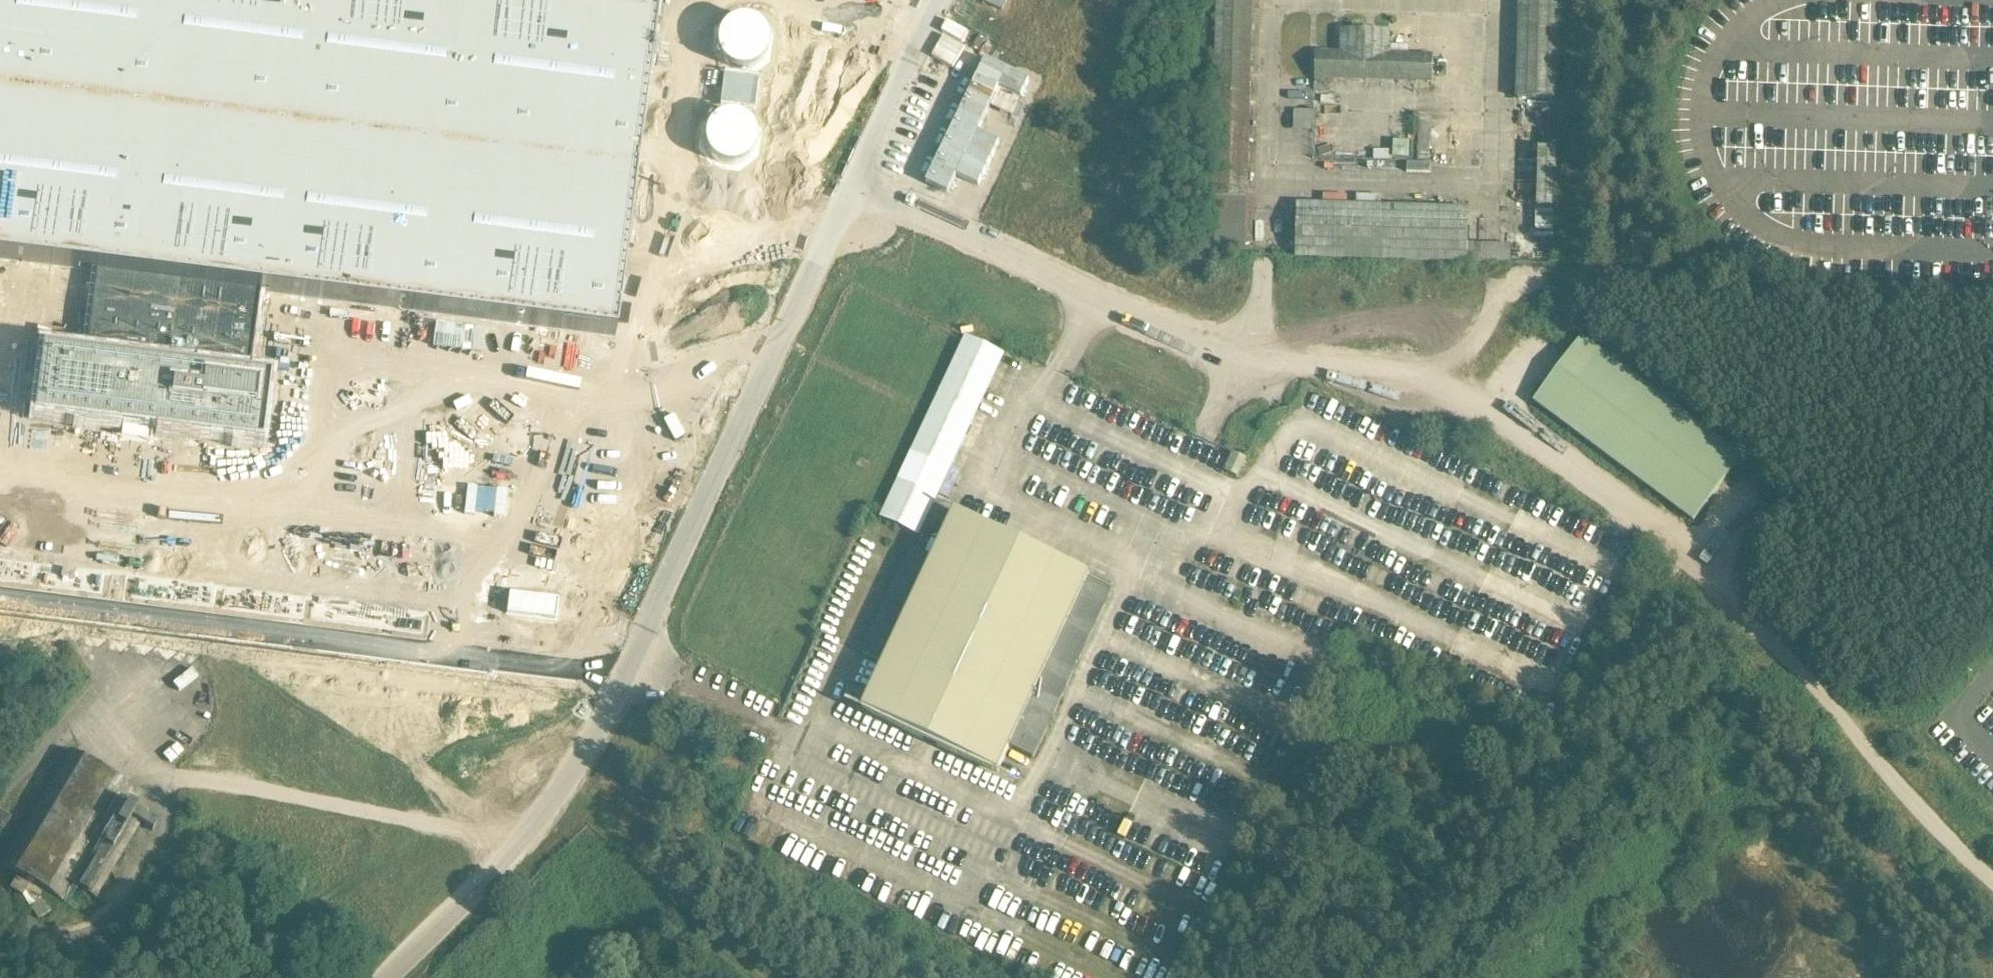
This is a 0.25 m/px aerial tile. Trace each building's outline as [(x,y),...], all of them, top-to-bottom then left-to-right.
[(498,0),(0,0),(0,261),(94,273),(81,348),(38,343),(28,419),(265,450),(276,374),(255,371),(265,292),(615,337),(655,20),(498,0)] [(982,1),(1003,11),(1008,0),(983,0),(982,1)] [(1213,198),(1246,199),(1251,0),(1218,0),(1213,198)] [(1518,99),(1557,100),(1559,0),(1520,0),(1518,99)] [(1389,32),(1342,30),(1342,55),(1316,54),(1315,90),(1326,90),(1326,79),(1432,82),(1433,57),(1388,56),(1389,32)] [(1314,112),(1294,111),(1293,131),(1313,132),(1314,112)] [(1555,149),(1540,149),(1538,222),(1552,223),(1553,208),(1554,208),(1555,149)] [(1469,211),(1298,207),(1297,258),(1484,263),(1484,246),(1468,245),(1469,211)] [(968,338),(883,518),(918,535),(1003,354),(968,338)] [(1738,467),(1578,347),(1530,411),(1690,531),(1738,467)] [(1246,459),(1235,454),(1226,472),(1237,477),(1246,459)] [(1090,576),(955,513),(934,559),(884,664),(863,709),(998,772),(1010,747),(1089,578),(1090,576)] [(869,642),(863,654),(884,664),(934,559),(913,549),(869,642)] [(1089,578),(1010,747),(1034,758),(1113,589),(1089,578)] [(860,686),(850,682),(842,698),(852,703),(860,686)] [(67,749),(0,861),(0,865),(18,876),(9,890),(36,906),(44,892),(64,904),(74,888),(95,901),(147,815),(126,802),(133,789),(67,749)] [(0,812),(0,827),(3,829),(10,818),(0,812)]
